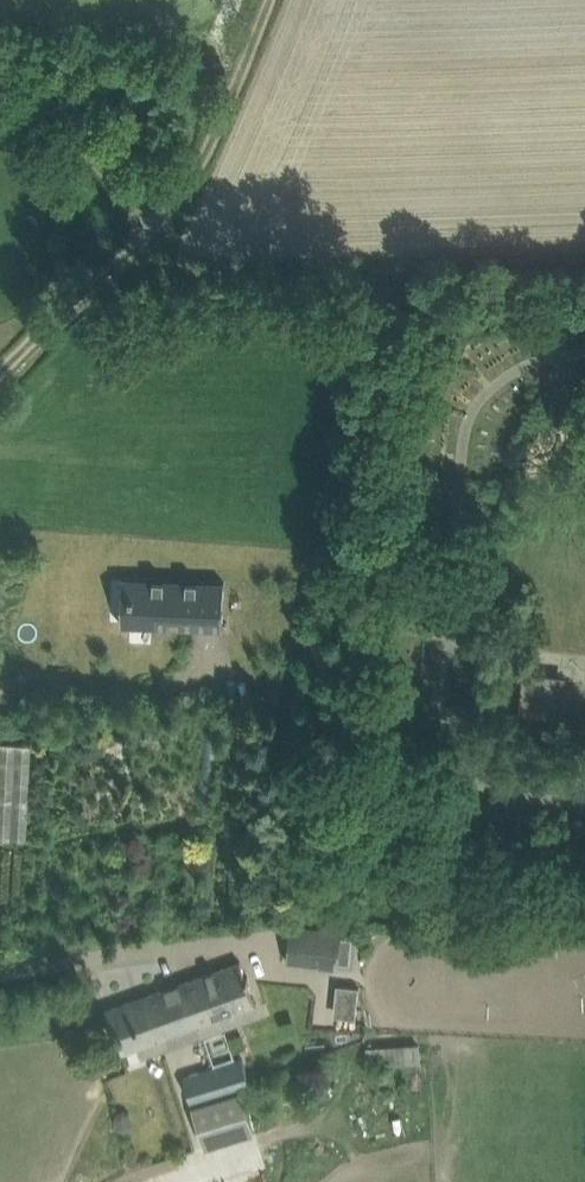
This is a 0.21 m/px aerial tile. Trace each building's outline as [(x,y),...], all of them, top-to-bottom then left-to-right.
[(120,619),(120,621),(168,622),(169,613),(179,613),(178,623),(197,624),(197,623),(202,623),(202,624),(205,624),(206,623),(218,623),(218,624),(222,624),(224,577),(196,576),(196,577),(187,577),(187,576),(180,576),(180,577),(170,576),(170,575),(163,575),(163,576),(154,576),(154,575),(122,573),(122,575),(132,576),(132,588),(129,588),(129,594),(132,594),(131,619),(120,619)] [(556,685),(524,681),(519,721),(551,725),(556,685)] [(32,743),(0,742),(0,837),(27,838),(32,743)] [(291,926),(287,961),(339,966),(342,931),(291,926)] [(249,1006),(236,964),(183,983),(198,1023),(202,1035),(223,1028),(219,1017),(249,1006)] [(198,1023),(183,983),(107,1011),(121,1051),(144,1043),(158,1038),(162,1050),(202,1035),(198,1023)] [(343,986),(340,1015),(356,1017),(358,987),(343,986)] [(369,1065),(420,1060),(419,1043),(367,1047),(369,1065)] [(241,1058),(185,1075),(196,1114),(206,1145),(253,1131),(241,1089),(251,1087),(242,1058),(241,1058)] [(303,1076),(275,1082),(282,1112),(311,1105),(303,1076)]
